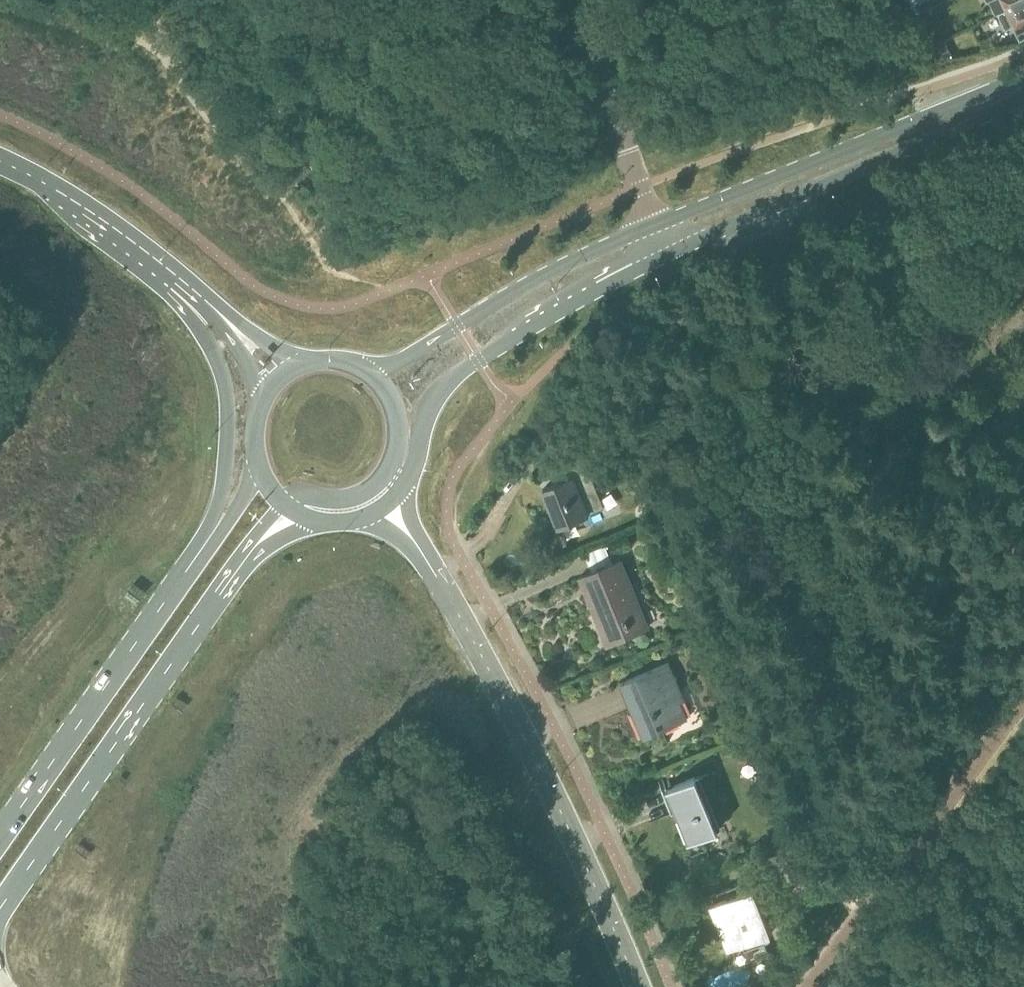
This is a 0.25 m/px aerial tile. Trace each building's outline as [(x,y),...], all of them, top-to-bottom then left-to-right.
[(919,11),(942,0),(914,0),(919,11)] [(1009,7),(998,12),(1006,28),(1016,24),(1021,33),(1023,32),(1023,0),(1009,7)] [(936,44),(930,46),(937,60),(942,58),(936,44)] [(591,514),(606,508),(585,456),(586,456),(580,441),(547,454),(553,468),(554,468),(559,482),(544,488),(559,527),(591,514)] [(606,643),(647,627),(620,560),(586,574),(595,596),(589,599),(606,643)] [(711,632),(709,626),(693,632),(695,638),(711,632)] [(669,662),(622,682),(645,736),(687,718),(680,702),(685,699),(669,662)] [(700,775),(667,789),(689,841),(722,828),(700,775)] [(754,887),(744,891),(741,883),(711,895),(714,903),(709,905),(727,950),(732,948),(738,962),(768,950),(762,936),(772,931),(754,887)]
